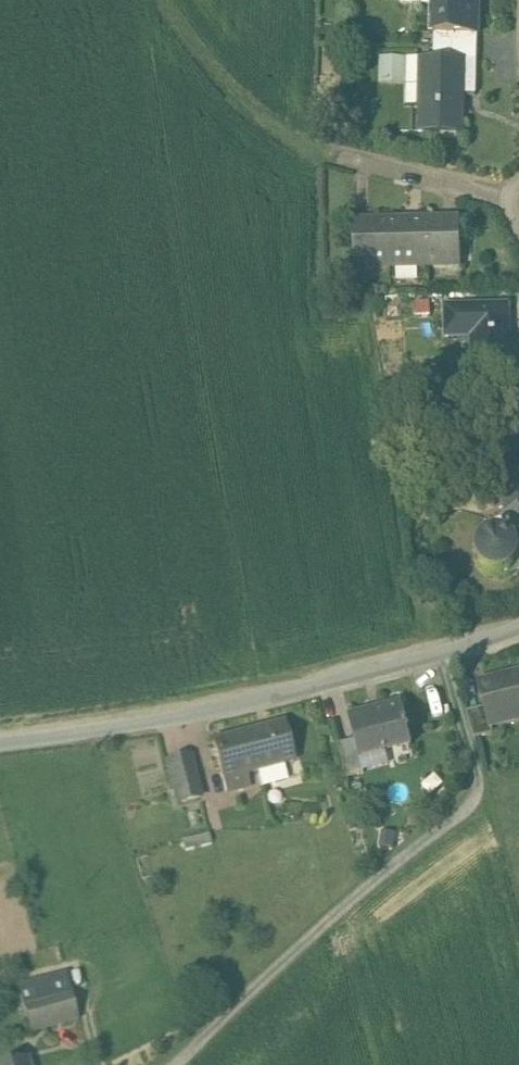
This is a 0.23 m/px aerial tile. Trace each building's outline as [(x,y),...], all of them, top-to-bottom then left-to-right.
[(435,5),(434,35),(450,35),(477,36),(478,0),(435,0),(435,5)] [(477,36),(450,35),(450,48),(477,49),(477,36)] [(477,49),(450,48),(450,61),(477,62),(477,49)] [(450,61),(421,61),(421,62),(427,63),(426,104),(420,104),(420,134),(440,134),(440,130),(458,130),(457,154),(459,154),(460,95),(476,96),(477,62),(450,61)] [(459,218),(353,221),(354,272),(461,269),(459,218)] [(472,377),(510,376),(509,347),(508,347),(507,306),(446,308),(447,338),(449,338),(449,334),(477,333),(478,363),(480,363),(482,363),(482,375),(472,375),(472,377)] [(494,480),(509,517),(518,513),(518,470),(515,471),(494,480)] [(503,520),(510,537),(503,539),(506,540),(511,543),(513,544),(516,549),(517,551),(518,557),(518,559),(518,565),(518,567),(515,572),(518,570),(518,513),(509,517),(503,520)] [(518,567),(518,559),(517,551),(513,544),(511,543),(506,540),(498,539),(490,540),(484,545),(480,552),(478,559),(480,567),(484,574),(491,578),(499,580),(507,578),(513,574),(518,567)] [(479,684),(485,708),(490,727),(492,727),(518,720),(518,679),(501,683),(500,679),(479,684)] [(401,705),(351,718),(351,717),(349,717),(355,741),(360,760),(362,759),(362,758),(386,752),(386,753),(388,753),(386,747),(408,742),(409,747),(411,747),(407,733),(410,733),(402,704),(401,704),(401,705)] [(485,708),(466,713),(473,740),(494,735),(492,727),(490,727),(485,708)] [(284,724),(212,742),(226,794),(249,788),(245,774),(257,771),(282,765),(294,762),(284,724)] [(355,741),(341,744),(348,773),(364,769),(362,759),(360,760),(355,741)] [(190,757),(166,763),(177,804),(200,797),(190,757)] [(287,781),(282,765),(257,771),(261,787),(287,781)] [(65,975),(17,988),(22,1004),(70,992),(65,975)] [(70,992),(22,1004),(30,1033),(78,1020),(70,992)]
